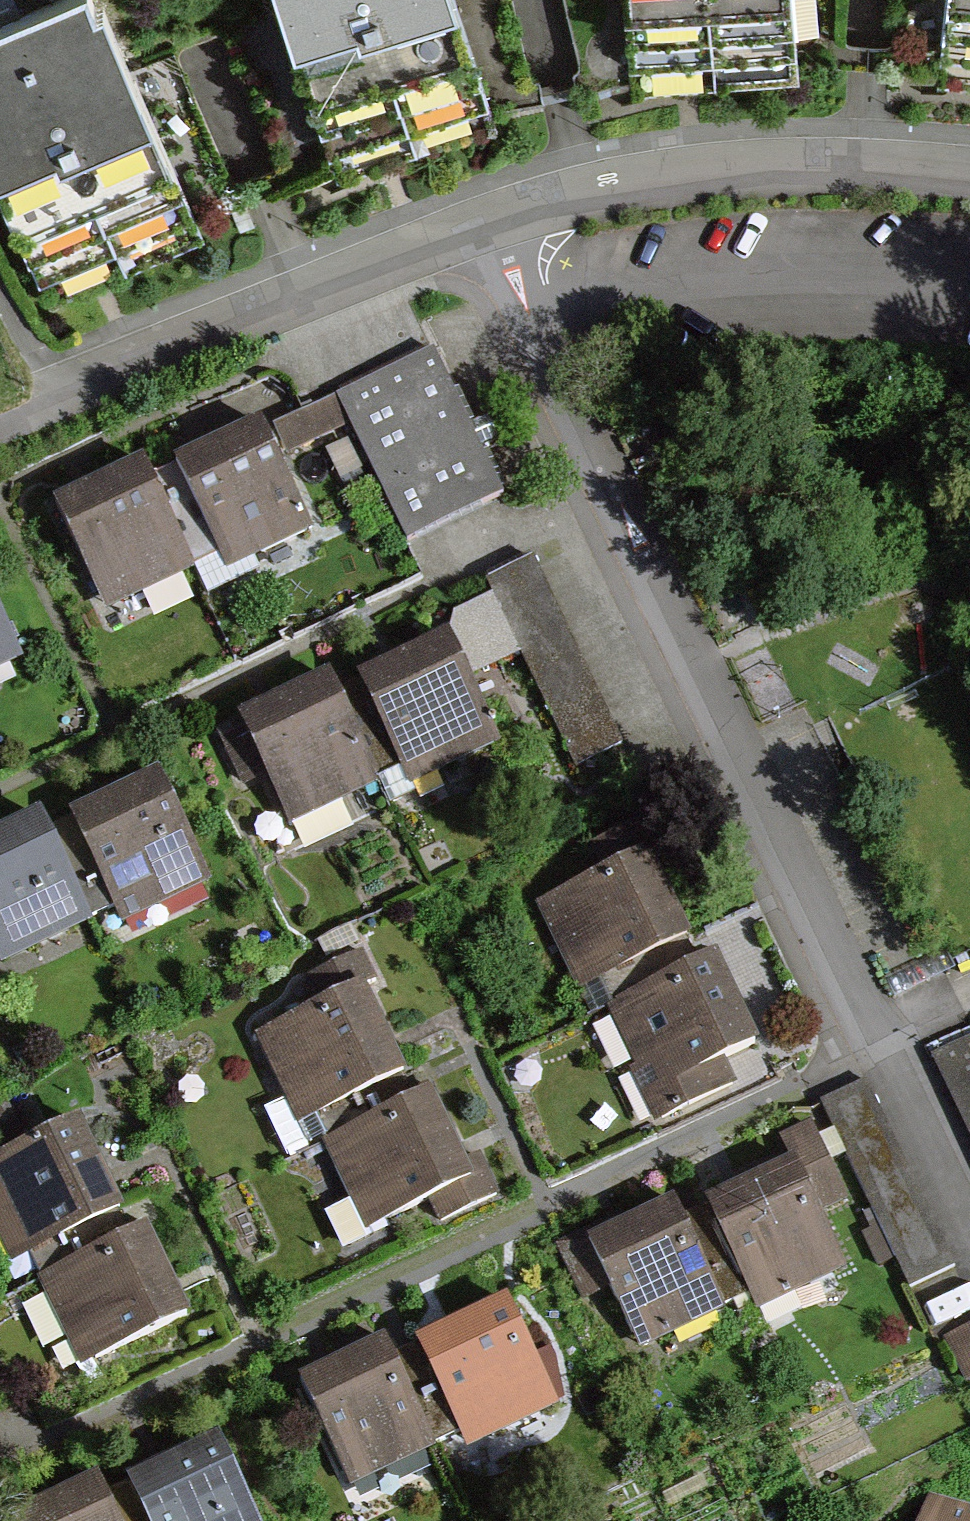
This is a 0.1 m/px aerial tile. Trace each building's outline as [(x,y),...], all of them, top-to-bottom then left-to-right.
[(0,32),(0,195),(51,304),(199,236),(90,0),(69,0),(0,32)] [(324,164),(475,119),(439,0),(274,0),(324,164)] [(629,68),(790,53),(785,0),(623,0),(629,68)] [(943,89),(969,92),(969,0),(951,0),(943,89)] [(500,501),(428,355),(334,401),(405,547),(500,501)] [(310,532),(260,428),(174,469),(224,573),(310,532)] [(193,569),(140,463),(53,507),(106,613),(193,569)] [(0,613),(0,661),(19,652),(0,613)] [(449,628),(358,672),(411,784),(503,740),(449,628)] [(370,782),(324,683),(238,723),(284,821),(370,782)] [(213,879),(159,766),(69,809),(123,922),(213,879)] [(307,846),(363,817),(352,796),(296,826),(307,846)] [(42,807),(0,826),(0,959),(2,962),(94,919),(42,807)] [(670,937),(630,856),(539,900),(578,982),(670,937)] [(743,1043),(703,962),(611,1006),(651,1088),(743,1043)] [(385,1072),(345,990),(254,1035),(294,1116),(385,1072)] [(831,1096),(862,1188),(899,1175),(868,1084),(831,1096)] [(453,1180),(413,1099),(321,1143),(361,1225),(453,1180)] [(79,1115),(0,1154),(0,1239),(12,1263),(125,1208),(79,1115)] [(830,1272),(779,1169),(702,1207),(752,1309),(830,1272)] [(710,1308),(660,1205),(583,1243),(633,1346),(710,1308)] [(169,1315),(129,1233),(38,1278),(78,1359),(169,1315)] [(550,1403),(500,1301),(422,1339),(473,1441),(550,1403)] [(967,1387),(969,1385),(969,1326),(943,1340),(967,1387)] [(428,1448),(378,1345),(300,1383),(351,1485),(428,1448)] [(219,1432),(127,1475),(149,1520),(261,1520),(219,1432)] [(89,1484),(12,1520),(107,1520),(89,1484)] [(933,1501),(925,1520),(969,1520),(969,1516),(933,1501)]
